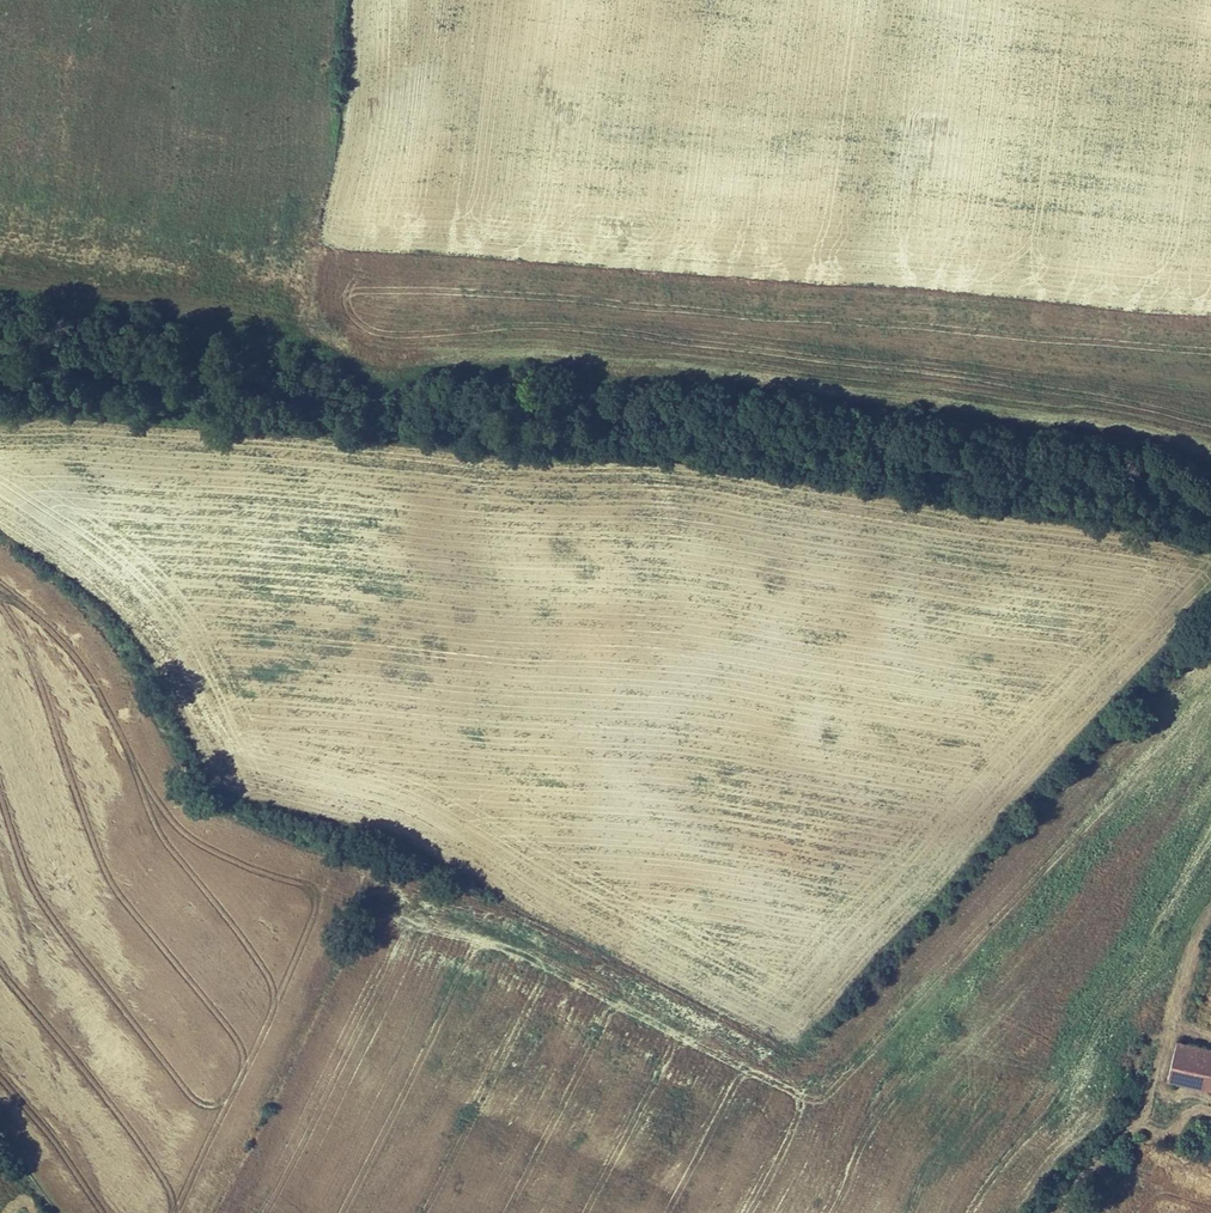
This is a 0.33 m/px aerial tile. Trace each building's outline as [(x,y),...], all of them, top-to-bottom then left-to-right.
[(1176,1043),(1167,1084),(1210,1093),(1210,1051),(1176,1043)]
